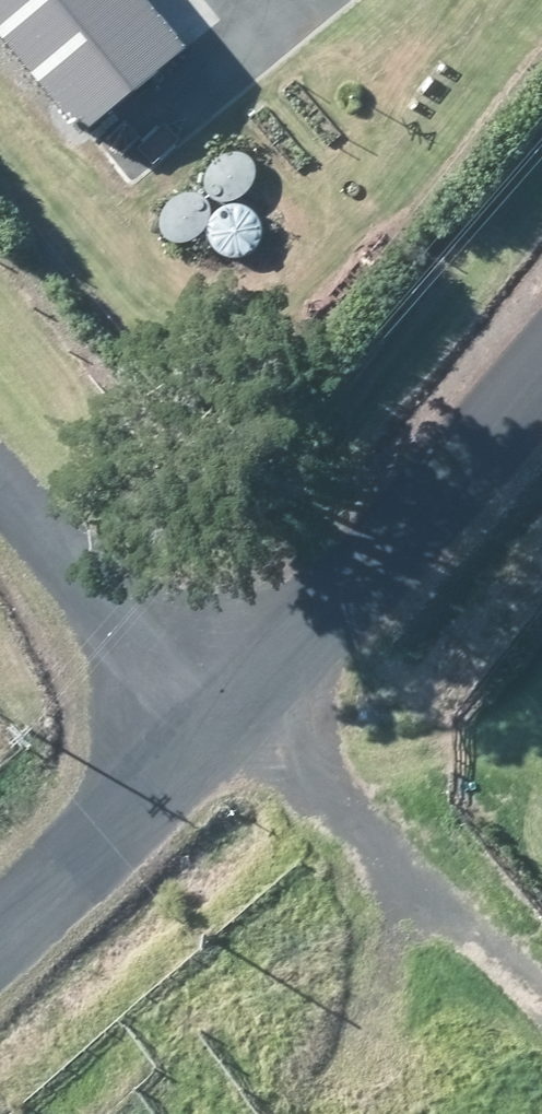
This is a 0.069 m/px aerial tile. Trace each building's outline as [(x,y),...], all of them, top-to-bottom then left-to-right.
[(90,138),(225,27),(203,0),(0,0),(0,29),(90,138)]
